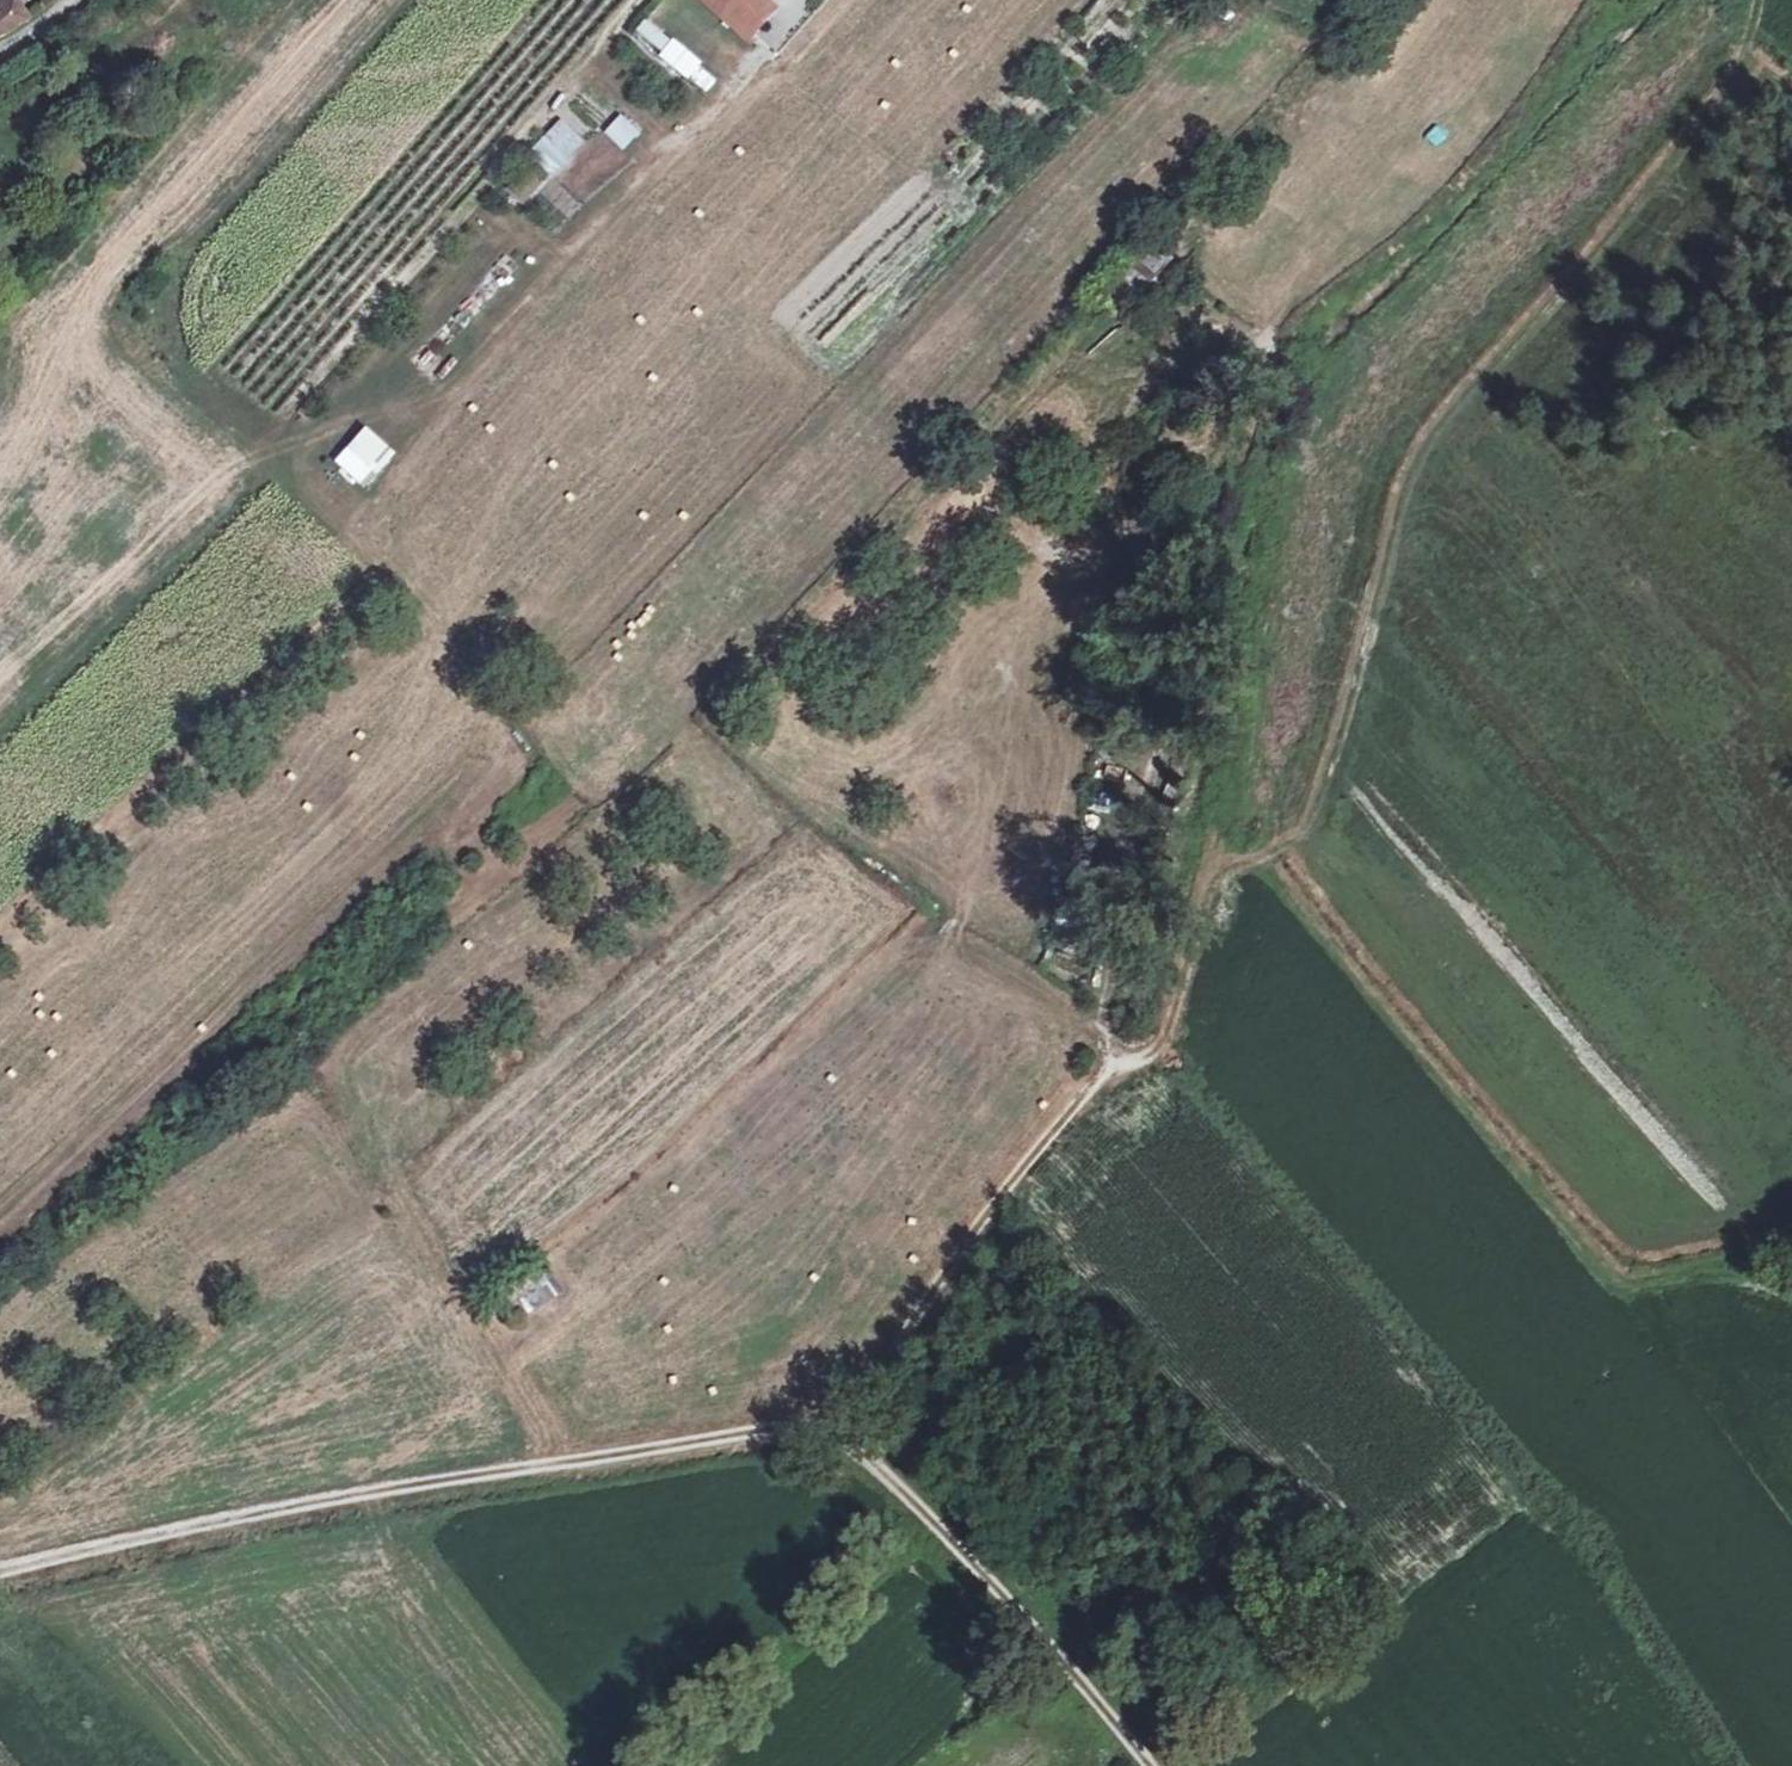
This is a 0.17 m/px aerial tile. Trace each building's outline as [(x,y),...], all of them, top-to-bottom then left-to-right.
[(28,17),(17,0),(0,0),(0,33),(13,26),(28,17)] [(756,32),(776,9),(766,0),(720,0),(756,32)] [(704,96),(718,78),(645,19),(631,37),(704,96)] [(601,134),(623,151),(639,131),(617,114),(601,134)] [(526,155),(551,177),(584,141),(558,118),(526,155)] [(1165,264),(1149,250),(1111,291),(1128,306),(1165,264)] [(365,491),(396,455),(362,426),(332,462),(365,491)] [(1131,816),(1163,826),(1176,785),(1144,775),(1131,816)] [(550,1298),(538,1280),(510,1298),(522,1316),(550,1298)]
